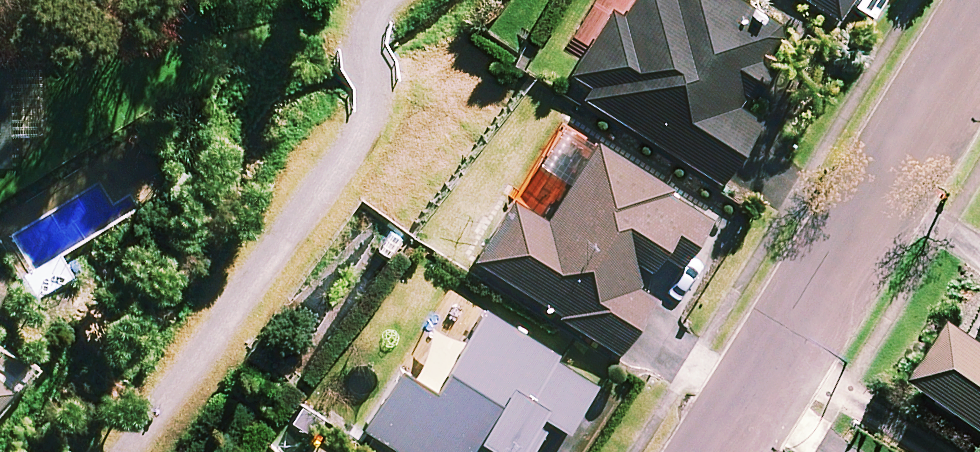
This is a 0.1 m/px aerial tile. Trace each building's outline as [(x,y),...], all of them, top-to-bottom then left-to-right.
[(728,0),(632,0),(626,10),(615,3),(566,79),(721,180),(762,117),(745,106),(788,39),(728,0)] [(841,17),(852,0),(814,0),(841,17)] [(0,46),(0,160),(14,161),(16,46),(0,46)] [(713,214),(598,137),(547,214),(515,194),(476,253),(620,349),(656,295),(638,283),(660,248),(681,262),(713,214)] [(362,417),(373,425),(394,439),(413,451),(531,451),(527,449),(551,415),(568,426),(597,383),(482,305),(432,379),(402,359),(362,417)] [(966,331),(926,388),(979,426),(979,341),(966,331)] [(12,384),(0,373),(0,398),(12,384)]
